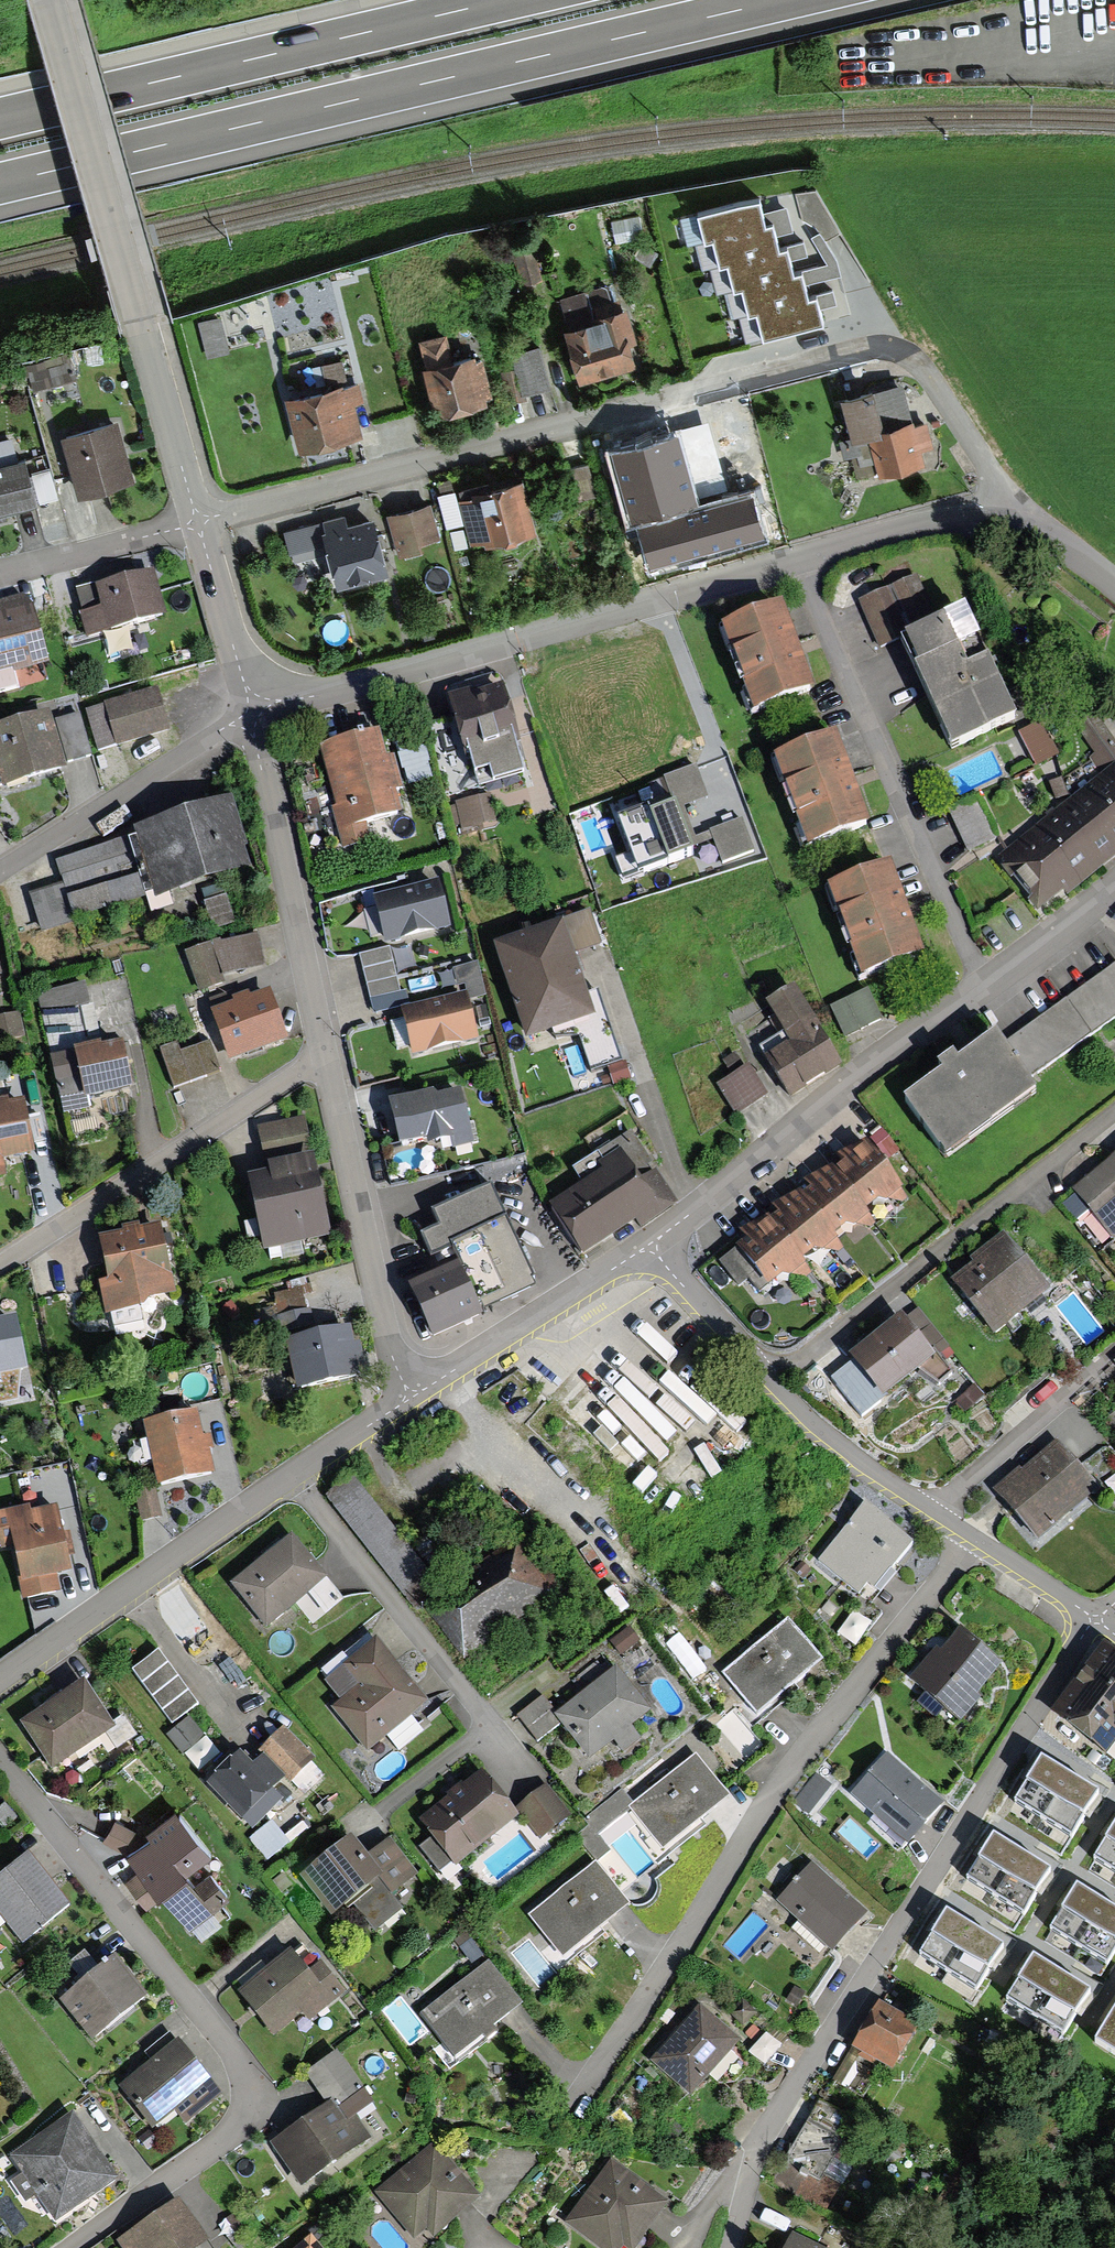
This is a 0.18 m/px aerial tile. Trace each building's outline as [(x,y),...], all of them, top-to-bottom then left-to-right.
[(763,194),(695,211),(703,242),(710,240),(717,268),(726,266),(732,287),(745,284),(759,341),(827,325),(817,285),(808,287),(802,262),(795,264),(788,237),(781,239),(774,211),(767,213),(763,194)] [(518,283),(534,279),(527,249),(511,253),(518,283)] [(558,298),(577,379),(623,368),(604,287),(558,298)] [(419,346),(435,415),(486,404),(475,359),(447,365),(442,341),(419,346)] [(544,391),(534,350),(510,355),(520,396),(544,391)] [(895,386),(840,402),(855,456),(873,451),(879,475),(919,464),(915,450),(928,446),(922,427),(908,431),(895,386)] [(341,389),(284,404),(296,451),(353,436),(341,389)] [(113,429),(62,443),(75,492),(126,478),(113,429)] [(651,565),(762,535),(752,498),(698,513),(677,437),(613,455),(632,524),(639,522),(651,565)] [(18,464),(11,466),(6,448),(0,450),(0,514),(29,506),(18,464)] [(592,495),(584,467),(566,472),(575,500),(592,495)] [(528,534),(515,485),(473,495),(471,489),(434,499),(442,531),(464,525),(470,549),(528,534)] [(427,511),(388,520),(395,549),(433,540),(427,511)] [(332,581),(377,568),(364,524),(340,531),(337,521),(283,537),(287,552),(321,543),(332,581)] [(86,633),(167,612),(155,567),(77,587),(83,608),(79,609),(86,633)] [(910,583),(860,606),(878,646),(928,624),(910,583)] [(18,683),(15,670),(50,660),(30,591),(0,600),(0,688),(18,683)] [(950,753),(1013,724),(962,615),(899,644),(950,753)] [(774,616),(725,634),(752,709),(802,691),(774,616)] [(156,688),(87,708),(98,748),(168,728),(156,688)] [(511,742),(495,691),(447,707),(464,757),(511,742)] [(49,707),(0,721),(0,775),(2,782),(66,764),(49,707)] [(80,712),(55,719),(67,761),(92,753),(80,712)] [(1092,721),(1073,734),(1097,770),(1114,758),(1114,756),(1092,721)] [(1039,728),(1017,738),(1031,770),(1053,759),(1039,728)] [(371,737),(317,752),(343,847),(364,842),(358,822),(392,812),(371,737)] [(826,746),(775,765),(806,847),(857,828),(826,746)] [(998,862),(1037,912),(1114,850),(1114,769),(998,862)] [(248,843),(232,794),(136,824),(139,835),(132,837),(148,888),(155,886),(157,892),(249,863),(243,844),(248,843)] [(462,826),(491,821),(486,799),(458,804),(462,826)] [(992,843),(970,799),(945,811),(968,855),(992,843)] [(648,811),(620,822),(639,871),(691,852),(675,811),(651,820),(648,811)] [(132,867),(121,837),(55,859),(63,879),(66,889),(132,867)] [(144,893),(137,872),(67,893),(74,915),(144,893)] [(884,878),(832,896),(860,977),(913,958),(884,878)] [(76,919),(74,915),(67,893),(66,889),(63,879),(27,891),(41,932),(76,919)] [(441,930),(430,888),(371,904),(382,946),(441,930)] [(554,932),(493,954),(525,1040),(586,1017),(554,932)] [(258,967),(250,939),(186,956),(193,985),(258,967)] [(386,951),(355,959),(366,1002),(397,994),(386,951)] [(1066,998),(1090,1033),(1114,1016),(1114,965),(1066,998)] [(875,1021),(863,995),(826,1013),(839,1038),(875,1021)] [(785,1097),(833,1066),(789,997),(768,1011),(794,1052),(767,1068),(785,1097)] [(1090,1033),(1066,998),(1007,1041),(1031,1076),(1090,1033)] [(274,1038),(259,1000),(212,1018),(226,1056),(274,1038)] [(469,1041),(459,1000),(402,1014),(412,1055),(469,1041)] [(86,1003),(40,1013),(51,1061),(97,1051),(86,1003)] [(0,1016),(0,1040),(24,1035),(19,1012),(0,1016)] [(944,1069),(903,1099),(945,1156),(1037,1090),(995,1033),(957,1061),(952,1053),(939,1063),(944,1069)] [(172,1085),(211,1073),(204,1048),(165,1060),(172,1085)] [(123,1091),(114,1052),(78,1060),(87,1099),(123,1091)] [(762,1099),(746,1070),(715,1088),(732,1117),(762,1099)] [(455,1095),(386,1110),(395,1147),(464,1132),(455,1095)] [(24,1096),(0,1101),(0,1174),(10,1172),(7,1156),(35,1150),(24,1096)] [(298,1125),(255,1133),(261,1161),(303,1152),(298,1125)] [(581,1188),(550,1210),(579,1254),(666,1196),(626,1137),(571,1174),(581,1188)] [(895,1208),(906,1200),(869,1152),(839,1174),(868,1213),(888,1198),(895,1208)] [(1056,1204),(1070,1224),(1089,1210),(1113,1241),(1114,1239),(1114,1160),(1056,1204)] [(247,1183),(263,1250),(322,1236),(306,1169),(247,1183)] [(864,1232),(872,1226),(834,1176),(806,1198),(836,1237),(856,1221),(864,1232)] [(530,1287),(484,1190),(430,1216),(438,1232),(421,1241),(439,1280),(410,1294),(429,1334),(530,1287)] [(831,1255),(838,1249),(803,1203),(773,1225),(802,1262),(824,1246),(831,1255)] [(790,1281),(803,1271),(767,1224),(746,1240),(749,1243),(736,1253),(765,1292),(786,1276),(790,1281)] [(166,1295),(151,1230),(95,1243),(110,1308),(166,1295)] [(1039,1289),(1002,1244),(952,1285),(989,1330),(1039,1289)] [(908,1315),(903,1311),(852,1351),(885,1393),(919,1368),(936,1380),(949,1368),(940,1358),(952,1347),(920,1306),(908,1315)] [(18,1398),(20,1367),(29,1365),(16,1311),(0,1314),(0,1401),(18,1398)] [(342,1332),(286,1345),(297,1392),(353,1379),(342,1332)] [(850,1359),(829,1376),(860,1415),(882,1398),(850,1359)] [(145,1428),(159,1488),(205,1478),(191,1417),(145,1428)] [(1029,1538),(1088,1488),(1054,1447),(994,1498),(1029,1538)] [(441,1586),(351,1476),(324,1498),(414,1608),(441,1586)] [(150,1492),(132,1496),(138,1524),(156,1520),(150,1492)] [(863,1511),(817,1563),(853,1595),(863,1585),(872,1593),(909,1551),(863,1511)] [(52,1513),(24,1519),(23,1515),(0,1520),(0,1550),(11,1548),(23,1601),(56,1593),(51,1574),(65,1571),(52,1513)] [(320,1576),(289,1536),(229,1581),(260,1621),(320,1576)] [(522,1545),(430,1607),(459,1652),(552,1590),(522,1545)] [(722,1675),(758,1714),(823,1656),(787,1617),(722,1675)] [(607,1647),(614,1656),(631,1643),(624,1635),(607,1647)] [(915,1687),(954,1719),(994,1670),(955,1639),(915,1687)] [(416,1705),(370,1649),(344,1670),(362,1692),(335,1715),(363,1749),(416,1705)] [(172,1723),(198,1704),(158,1650),(131,1669),(172,1723)] [(1100,1654),(1053,1716),(1107,1756),(1114,1745),(1114,1665),(1100,1654)] [(115,1724),(85,1677),(18,1720),(49,1767),(115,1724)] [(641,1714),(611,1677),(557,1719),(586,1755),(607,1738),(618,1752),(634,1740),(624,1728),(641,1714)] [(538,1701),(516,1719),(530,1736),(552,1719),(538,1701)] [(180,1753),(203,1734),(189,1717),(166,1736),(180,1753)] [(281,1725),(259,1746),(265,1751),(291,1779),(313,1757),(281,1725)] [(241,1748),(207,1782),(240,1815),(242,1813),(253,1824),(283,1795),(272,1784),(285,1771),(265,1751),(255,1761),(241,1748)] [(693,1760),(627,1812),(660,1853),(726,1801),(693,1760)] [(881,1762),(851,1798),(905,1843),(935,1807),(881,1762)] [(1095,1796),(1043,1764),(1011,1817),(1063,1849),(1095,1796)] [(479,1781),(420,1823),(450,1865),(509,1823),(479,1781)] [(542,1793),(518,1811),(537,1838),(562,1819),(542,1793)] [(202,1861),(170,1818),(140,1841),(114,1827),(104,1842),(124,1853),(140,1875),(127,1885),(145,1909),(161,1896),(186,1929),(224,1900),(206,1877),(189,1890),(180,1878),(202,1861)] [(289,1843),(272,1822),(251,1838),(268,1859),(289,1843)] [(1093,1862),(1114,1877),(1114,1829),(1093,1862)] [(1047,1868),(992,1836),(968,1876),(1023,1908),(1047,1868)] [(345,1848),(302,1882),(332,1919),(350,1904),(371,1930),(392,1913),(381,1900),(409,1878),(385,1848),(360,1867),(345,1848)] [(68,1902),(29,1853),(0,1877),(0,1911),(22,1939),(68,1902)] [(591,1867),(522,1922),(556,1964),(625,1909),(591,1867)] [(811,1875),(781,1904),(827,1951),(857,1922),(811,1875)] [(1076,1891),(1047,1937),(1113,1979),(1114,1976),(1114,1916),(1076,1891)] [(1000,1949),(946,1915),(923,1952),(977,1986),(1000,1949)] [(300,1952),(239,1996),(265,2033),(296,2010),(304,2021),(334,2000),(300,1952)] [(89,2038),(148,1993),(119,1955),(60,2000),(89,2038)] [(1095,2003),(1032,1964),(1008,2002),(1071,2041),(1095,2003)] [(485,1966),(418,2018),(452,2062),(519,2010),(485,1966)] [(1097,2039),(1114,2051),(1114,2009),(1097,2039)] [(916,2036),(879,2015),(862,2046),(899,2067),(916,2036)] [(697,2016),(653,2063),(690,2097),(734,2050),(697,2016)] [(152,2059),(119,2085),(150,2124),(174,2105),(185,2119),(220,2091),(177,2037),(176,2038),(170,2032),(146,2051),(152,2059)] [(272,2153),(297,2189),(361,2144),(336,2108),(355,2095),(332,2062),(307,2079),(330,2113),(272,2153)] [(856,2124),(823,2105),(791,2162),(824,2180),(856,2124)] [(73,2111),(10,2154),(55,2220),(118,2176),(73,2111)] [(468,2201),(430,2153),(375,2196),(406,2235),(417,2226),(425,2236),(468,2201)] [(569,2225),(601,2247),(615,2247),(618,2243),(625,2247),(627,2247),(657,2204),(607,2170),(569,2225)] [(117,2239),(123,2247),(193,2247),(206,2239),(178,2198),(117,2239)] [(791,2238),(785,2247),(811,2247),(791,2238)]
